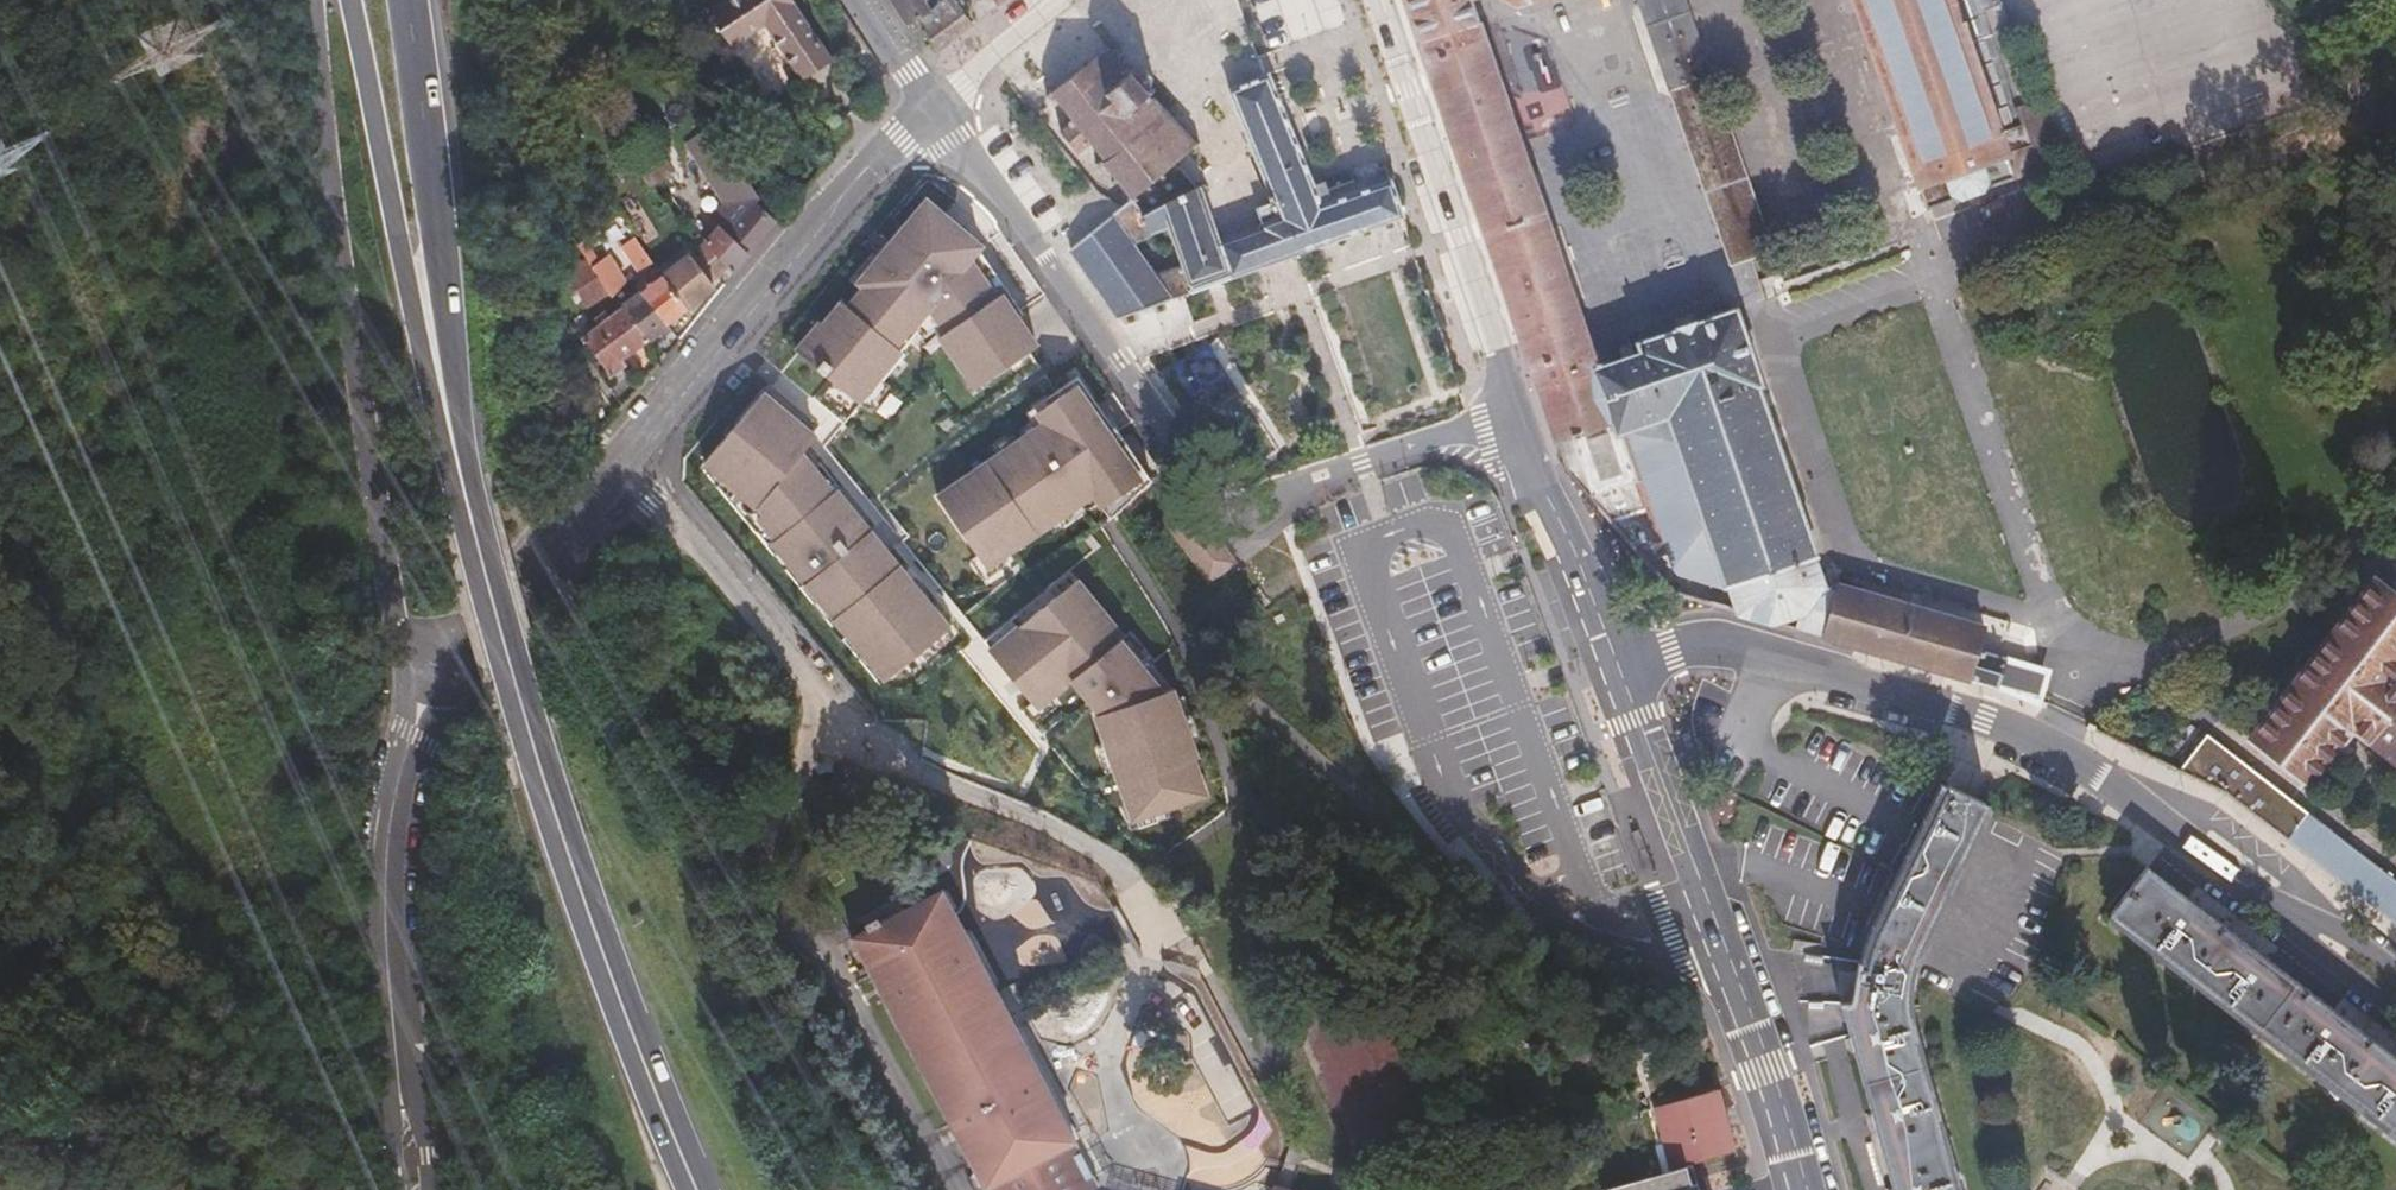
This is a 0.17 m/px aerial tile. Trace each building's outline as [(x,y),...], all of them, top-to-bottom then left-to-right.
[(705,12),(724,42),(756,23),(791,79),(823,60),(787,5),(789,2),(788,0),(723,0),(705,12)] [(904,26),(911,22),(924,13),(927,11),(920,0),(889,0),(904,26)] [(938,51),(973,22),(956,0),(939,0),(947,11),(932,23),(923,30),(938,51)] [(1565,473),(1607,522),(1651,506),(1673,565),(1686,562),(1690,574),(1715,566),(1724,591),(1730,588),(1739,614),(1784,627),(2013,695),(2039,707),(2047,681),(2002,666),(2004,659),(1977,652),(1982,630),(1840,589),(1838,594),(1821,589),(1812,564),(1815,562),(1755,390),(1761,387),(1734,310),(1637,342),(1641,353),(1599,366),(1472,1),(1473,0),(1403,0),(1565,473)] [(1497,3),(1515,11),(1547,0),(1496,0),(1497,3)] [(1643,22),(1685,6),(1683,0),(1636,0),(1643,22)] [(1868,48),(1925,211),(2015,179),(2011,167),(2006,153),(2028,143),(2017,111),(1979,4),(1991,0),(1851,0),(1868,48)] [(2017,111),(2033,104),(1995,0),(1991,0),(1979,4),(2017,111)] [(1643,22),(1730,267),(1773,252),(1685,6),(1643,22)] [(924,13),(911,22),(923,30),(932,23),(924,13)] [(1045,98),(1059,117),(1063,114),(1071,124),(1058,134),(1074,155),(1087,145),(1100,162),(1093,169),(1096,173),(1104,167),(1113,178),(1109,181),(1112,185),(1116,182),(1127,196),(1123,199),(1127,203),(1131,200),(1142,214),(1175,189),(1165,176),(1179,162),(1193,148),(1151,97),(1156,91),(1152,85),(1157,79),(1152,74),(1120,61),(1110,48),(1090,64),(1086,59),(1081,63),(1085,68),(1054,91),(1051,86),(1045,90),(1049,95),(1045,98)] [(1351,185),(1329,194),(1324,182),(1313,187),(1282,106),(1271,78),(1232,95),(1245,135),(1267,201),(1262,204),(1248,210),(1255,230),(1217,242),(1197,188),(1192,188),(1179,162),(1165,176),(1175,189),(1142,214),(1131,200),(1127,203),(1069,251),(1116,319),(1400,214),(1385,168),(1350,180),(1351,185)] [(2017,111),(2028,143),(2034,158),(2050,151),(2033,104),(2017,111)] [(2006,153),(2011,167),(2023,162),(2034,158),(2028,143),(2006,153)] [(659,160),(638,175),(646,186),(647,187),(667,172),(659,160)] [(2011,167),(2015,179),(2027,173),(2023,162),(2011,167)] [(634,178),(642,189),(646,186),(638,175),(634,178)] [(724,234),(751,201),(757,195),(744,176),(709,218),(718,225),(716,228),(724,234)] [(996,295),(1014,321),(1042,296),(998,232),(986,210),(958,189),(956,201),(943,218),(978,245),(968,261),(996,295)] [(1014,321),(996,295),(968,261),(978,245),(943,218),(918,199),(848,285),(852,290),(840,307),(831,303),(815,327),(808,324),(798,339),(826,369),(817,382),(854,406),(896,358),(891,352),(922,315),(935,335),(927,342),(967,392),(1034,347),(1014,321)] [(751,201),(724,234),(716,228),(707,239),(707,241),(726,268),(731,274),(775,217),(751,201)] [(638,218),(626,227),(632,235),(644,227),(638,218)] [(634,238),(641,248),(645,254),(656,245),(644,227),(632,235),(634,238)] [(621,247),(628,258),(641,248),(634,238),(621,247)] [(701,257),(715,277),(726,268),(707,241),(700,246),(704,254),(701,257)] [(581,253),(584,258),(593,271),(605,263),(594,244),(581,253)] [(628,258),(637,271),(639,273),(652,264),(645,254),(641,248),(628,258)] [(663,274),(687,307),(712,288),(688,254),(663,274)] [(563,273),(584,306),(605,291),(593,271),(584,258),(563,273)] [(593,271),(605,291),(610,299),(621,286),(605,263),(593,271)] [(637,286),(666,324),(687,307),(663,274),(657,278),(647,285),(644,281),(637,286)] [(655,274),(644,281),(647,285),(657,278),(655,274)] [(622,307),(647,338),(666,324),(637,286),(620,300),(622,307)] [(622,307),(580,338),(604,371),(607,377),(623,365),(619,361),(647,338),(622,307)] [(571,361),(584,382),(589,387),(594,382),(575,358),(571,361)] [(564,366),(582,392),(589,387),(584,382),(571,361),(564,366)] [(1030,427),(930,496),(981,570),(1088,497),(1096,508),(1139,479),(1072,381),(1022,415),(1030,427)] [(811,442),(756,395),(694,467),(749,513),(797,457),(811,442)] [(828,491),(797,457),(749,513),(754,517),(750,525),(767,543),(828,491)] [(863,531),(828,491),(767,543),(763,547),(797,587),(863,531)] [(1167,526),(1208,584),(1232,566),(1194,511),(1167,526)] [(894,567),(863,531),(797,587),(812,605),(810,607),(828,622),(894,567)] [(946,629),(894,567),(828,622),(880,684),(946,629)] [(1123,639),(1071,582),(983,654),(1032,715),(1066,686),(1088,717),(1159,693),(1118,644),(1123,639)] [(2248,741),(2309,788),(2350,735),(2395,770),(2395,687),(2390,682),(2395,675),(2395,599),(2374,583),(2248,741)] [(1159,693),(1088,717),(1129,825),(1207,802),(1170,690),(1159,693)] [(2227,797),(2251,815),(2395,925),(2395,882),(2205,737),(2177,773),(2227,797)] [(1892,1189),(1960,1189),(1922,1048),(1913,1007),(1913,983),(1918,959),(1986,808),(1937,784),(1869,931),(1855,974),(1853,1004),(1841,1002),(1892,1189)] [(2148,868),(2107,921),(2395,1142),(2395,1059),(2148,868)] [(1018,1044),(939,888),(899,913),(850,943),(971,1183),(974,1189),(1087,1189),(1018,1044)] [(1847,973),(1845,1002),(1853,1004),(1855,974),(1847,973)] [(1645,1108),(1665,1174),(1687,1168),(1731,1155),(1713,1088),(1645,1108)] [(1691,1183),(1687,1168),(1665,1174),(1613,1189),(1694,1189),(1691,1183)]
